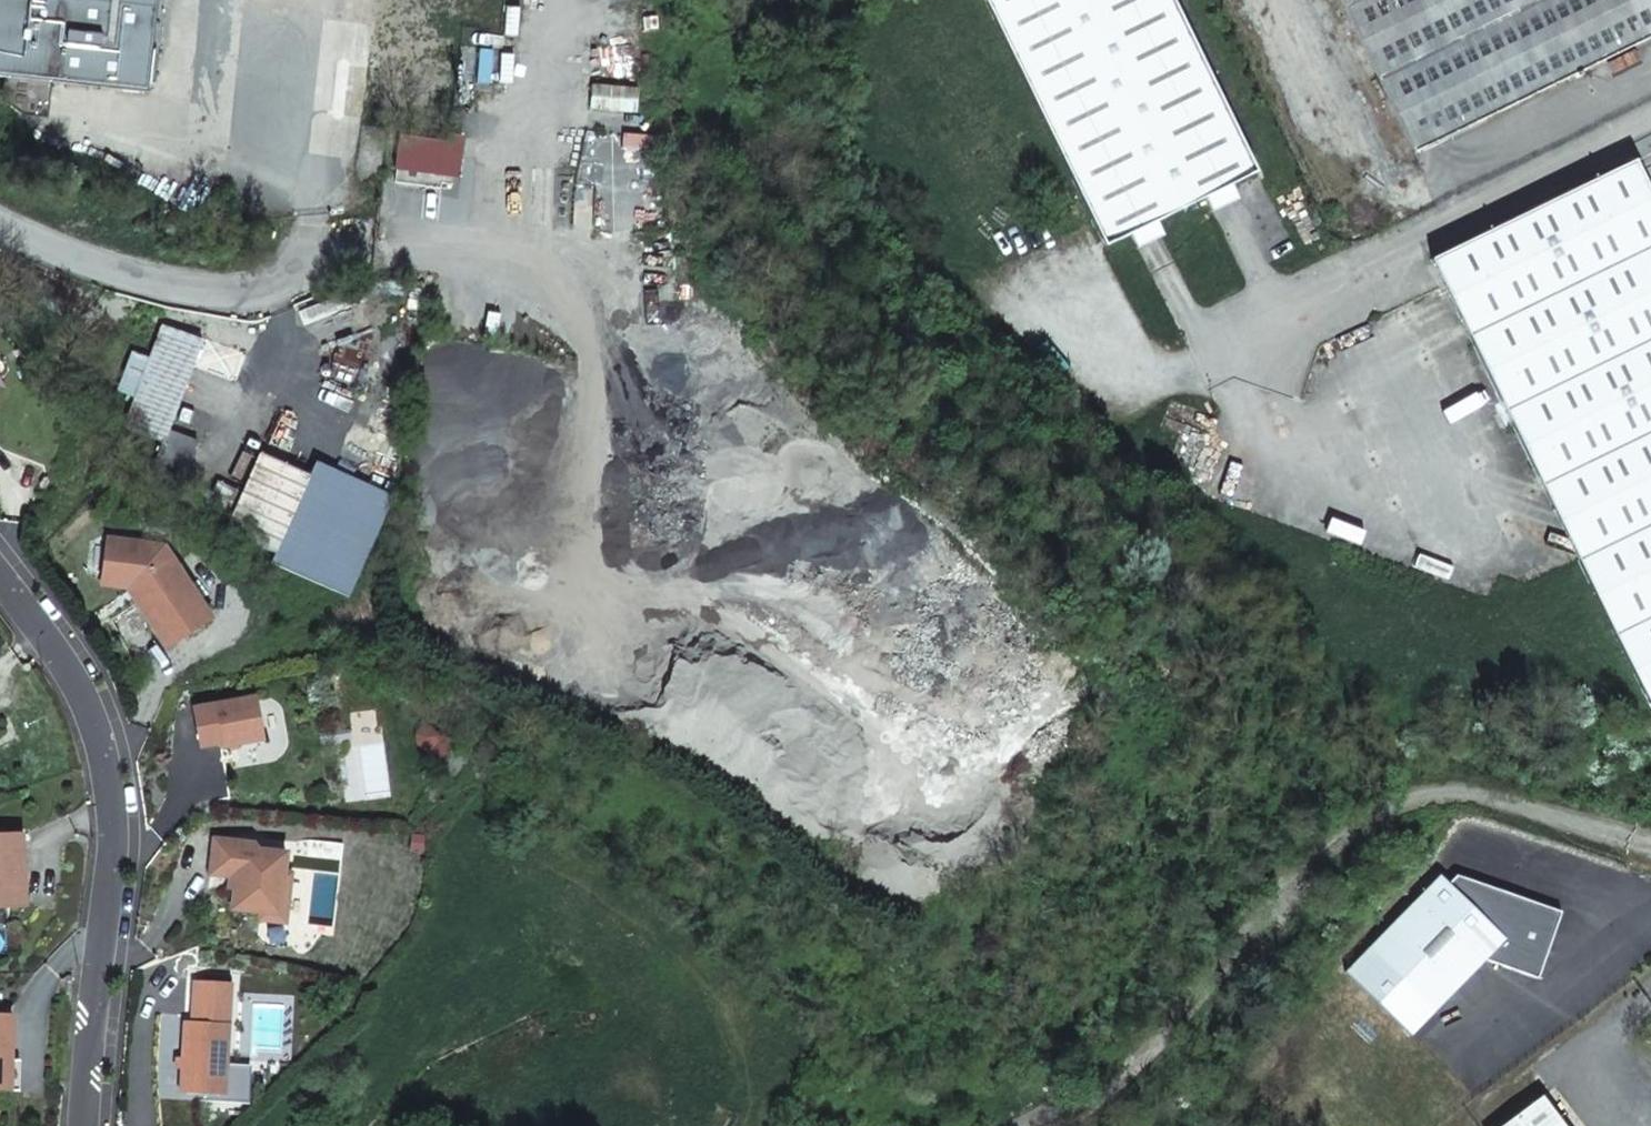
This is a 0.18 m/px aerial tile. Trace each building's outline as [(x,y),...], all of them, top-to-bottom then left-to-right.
[(146,93),(157,0),(0,0),(0,77),(146,93)] [(1257,172),(1173,0),(985,0),(1105,247),(1257,172)] [(1414,153),(1650,38),(1650,0),(1339,0),(1414,153)] [(1635,161),(1432,261),(1650,710),(1650,193),(1635,161)] [(159,440),(197,339),(163,326),(150,360),(135,354),(121,390),(136,396),(125,427),(159,440)] [(211,618),(164,546),(108,538),(103,576),(134,580),(146,598),(138,603),(167,647),(211,618)] [(128,589),(138,603),(146,598),(134,580),(103,576),(102,586),(128,589)] [(220,747),(263,739),(256,697),(193,708),(200,747),(220,743),(220,747)] [(0,833),(0,909),(26,907),(22,832),(0,833)] [(214,839),(210,874),(230,877),(235,877),(234,888),(232,909),(260,913),(260,920),(285,923),(288,899),(281,898),(284,873),(287,853),(260,850),(255,844),(214,839)] [(284,873),(281,898),(288,899),(292,874),(284,873)] [(1450,882),(1442,874),(1370,947),(1434,1010),(1485,959),(1539,977),(1563,911),(1458,873),(1450,882)] [(231,985),(195,982),(193,1021),(184,1021),(180,1093),(225,1096),(231,985)] [(0,1014),(0,1091),(8,1091),(9,1060),(11,1060),(12,1014),(0,1014)] [(1501,1125),(1566,1125),(1544,1095),(1501,1125)]
